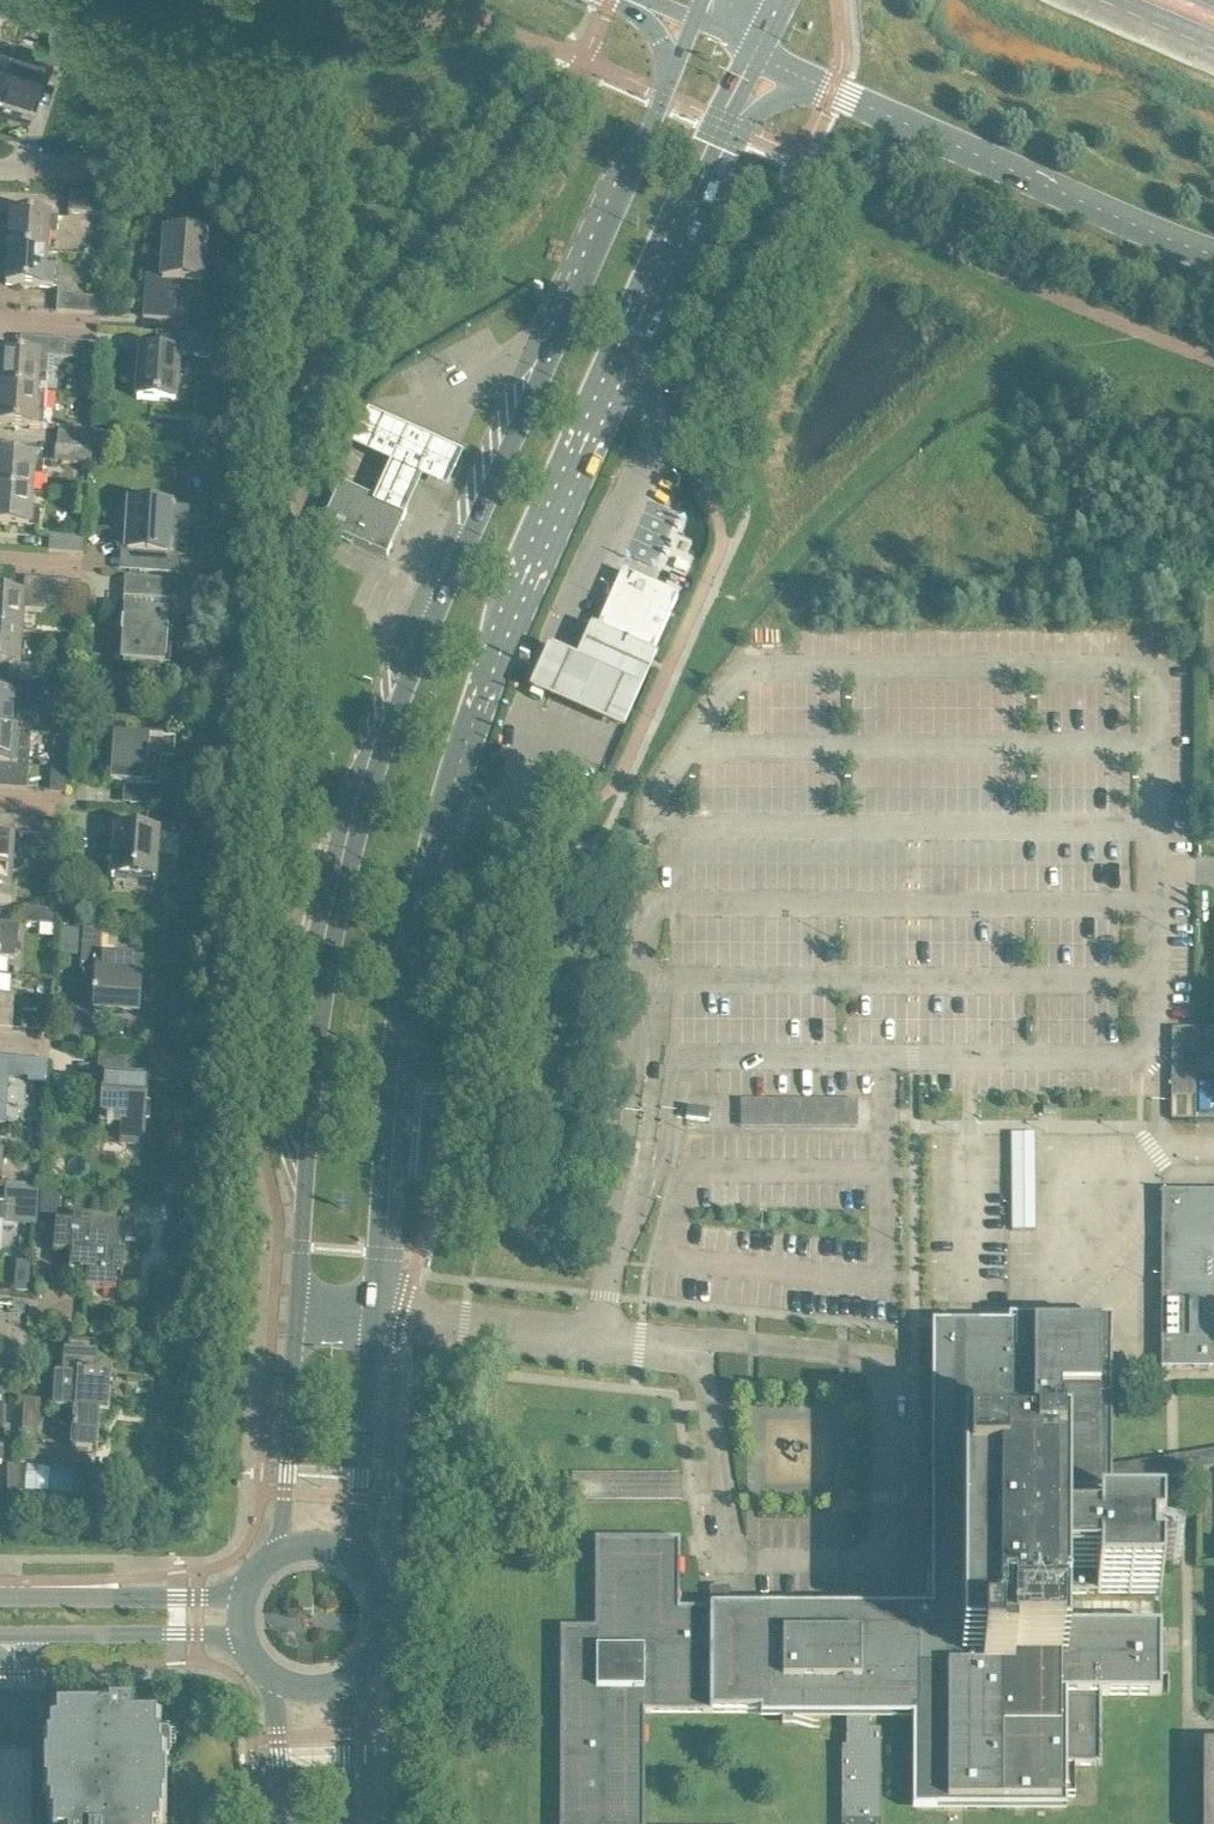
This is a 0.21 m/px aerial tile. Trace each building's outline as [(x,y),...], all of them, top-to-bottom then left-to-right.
[(37,91),(45,64),(13,53),(8,66),(0,92),(0,104),(30,114),(37,91)] [(8,66),(0,63),(0,92),(8,66)] [(107,214),(108,198),(70,195),(69,211),(107,214)] [(12,215),(9,249),(47,251),(49,234),(57,235),(59,218),(12,215)] [(143,322),(174,324),(175,305),(169,304),(171,281),(203,284),(207,236),(166,233),(163,274),(146,272),(143,322)] [(46,271),(47,251),(9,249),(6,286),(54,289),(55,272),(46,271)] [(59,287),(57,311),(101,315),(102,298),(71,296),(72,288),(59,287)] [(214,338),(157,333),(155,353),(141,352),(137,399),(175,402),(179,355),(213,357),(214,338)] [(65,341),(21,338),(20,356),(2,354),(0,379),(0,389),(45,392),(48,358),(64,359),(65,341)] [(97,361),(98,343),(65,341),(64,359),(97,361)] [(45,392),(0,389),(0,426),(43,429),(45,392)] [(460,464),(366,421),(350,455),(389,473),(371,511),(401,525),(419,486),(444,498),(460,464)] [(57,429),(56,446),(92,448),(112,449),(113,434),(93,432),(57,429)] [(91,464),(92,448),(56,446),(55,446),(54,462),(91,464)] [(18,459),(0,457),(0,491),(33,493),(34,476),(43,477),(44,460),(18,459)] [(407,514),(341,484),(321,528),(387,557),(407,514)] [(33,493),(0,491),(0,525),(39,528),(40,510),(31,509),(33,493)] [(145,573),(179,575),(181,555),(173,554),(176,508),(136,505),(132,552),(147,553),(145,573)] [(50,536),(49,552),(84,554),(85,538),(50,536)] [(623,573),(597,630),(596,632),(651,657),(678,597),(623,573)] [(80,601),(82,583),(33,579),(32,594),(24,593),(24,597),(0,595),(0,630),(22,631),(24,610),(43,611),(43,598),(80,601)] [(177,582),(141,580),(140,597),(144,597),(143,612),(127,611),(125,636),(121,636),(119,664),(170,667),(177,582)] [(193,580),(192,593),(202,593),(203,581),(193,580)] [(22,631),(0,630),(0,665),(10,666),(9,682),(46,685),(47,668),(20,666),(22,631)] [(658,663),(592,634),(578,666),(550,654),(531,699),(625,739),(658,663)] [(46,685),(9,682),(8,698),(0,697),(0,732),(16,733),(17,715),(36,716),(37,702),(45,703),(46,685)] [(16,733),(0,732),(0,789),(28,791),(32,734),(16,733)] [(55,736),(54,751),(71,752),(72,737),(55,736)] [(175,741),(118,737),(115,784),(136,786),(135,805),(170,808),(172,788),(159,787),(161,759),(174,760),(175,741)] [(111,830),(108,878),(155,881),(159,835),(179,837),(181,817),(143,815),(142,832),(111,830)] [(16,839),(14,839),(14,833),(64,837),(65,821),(0,817),(0,821),(0,870),(14,871),(16,839)] [(14,871),(0,870),(0,902),(12,903),(14,871)] [(62,903),(61,923),(75,924),(75,904),(62,903)] [(58,926),(59,911),(29,909),(28,924),(58,926)] [(13,924),(0,923),(0,957),(18,959),(20,924),(13,924)] [(102,930),(82,929),(82,947),(101,948),(102,930)] [(95,1013),(138,1016),(142,959),(99,956),(95,1013)] [(12,1031),(15,994),(0,993),(0,1030),(12,1031)] [(43,1015),(42,1032),(51,1032),(52,1016),(43,1015)] [(122,1145),(143,1147),(148,1058),(105,1056),(101,1125),(123,1126),(122,1145)] [(191,1071),(192,1057),(176,1056),(174,1070),(191,1071)] [(9,1082),(11,1058),(0,1058),(0,1105),(8,1105),(9,1082)] [(49,1075),(50,1061),(31,1060),(30,1073),(49,1075)] [(741,1100),(741,1128),(859,1127),(859,1100),(741,1100)] [(32,1226),(34,1189),(6,1187),(4,1207),(0,1206),(0,1224),(32,1226)] [(40,1218),(60,1219),(62,1192),(41,1191),(40,1218)] [(1162,1192),(1162,1368),(1213,1368),(1213,1288),(1213,1192),(1162,1192)] [(56,1223),(54,1253),(71,1254),(70,1271),(87,1273),(86,1290),(115,1292),(117,1275),(123,1275),(124,1257),(107,1256),(109,1221),(74,1219),(73,1225),(56,1223)] [(1162,1642),(1162,1626),(1061,1626),(1061,1593),(1162,1594),(1162,1567),(1153,1567),(1153,1549),(1162,1549),(1162,1523),(1098,1523),(1098,1489),(1099,1489),(1100,1327),(933,1327),(932,1472),(937,1472),(937,1490),(916,1490),(916,1504),(937,1504),(937,1546),(923,1546),(916,1573),(932,1577),(932,1601),(932,1609),(680,1609),(680,1539),(596,1539),(595,1628),(561,1628),(560,1823),(645,1823),(645,1713),(846,1713),(846,1736),(803,1736),(803,1748),(791,1748),(791,1797),(762,1797),(762,1823),(820,1823),(820,1748),(842,1748),(842,1823),(881,1823),(881,1731),(870,1731),(870,1713),(920,1714),(919,1805),(1061,1805),(1061,1766),(1102,1766),(1102,1695),(1162,1696),(1162,1642)] [(37,1447),(41,1402),(24,1401),(20,1462),(86,1466),(88,1442),(98,1443),(100,1403),(109,1404),(111,1377),(93,1376),(96,1343),(69,1341),(68,1353),(64,1353),(63,1378),(55,1378),(53,1410),(74,1411),(71,1449),(37,1447)] [(162,1761),(169,1761),(176,1755),(176,1730),(170,1724),(133,1724),(133,1720),(132,1720),(132,1717),(129,1717),(129,1716),(109,1716),(109,1729),(101,1729),(101,1716),(53,1716),(53,1737),(58,1737),(58,1748),(48,1748),(48,1769),(52,1769),(52,1793),(48,1793),(48,1814),(58,1814),(58,1823),(162,1823),(162,1806),(158,1806),(158,1781),(162,1781),(162,1761)] [(1203,1745),(1203,1823),(1213,1823),(1213,1745),(1203,1745)]
